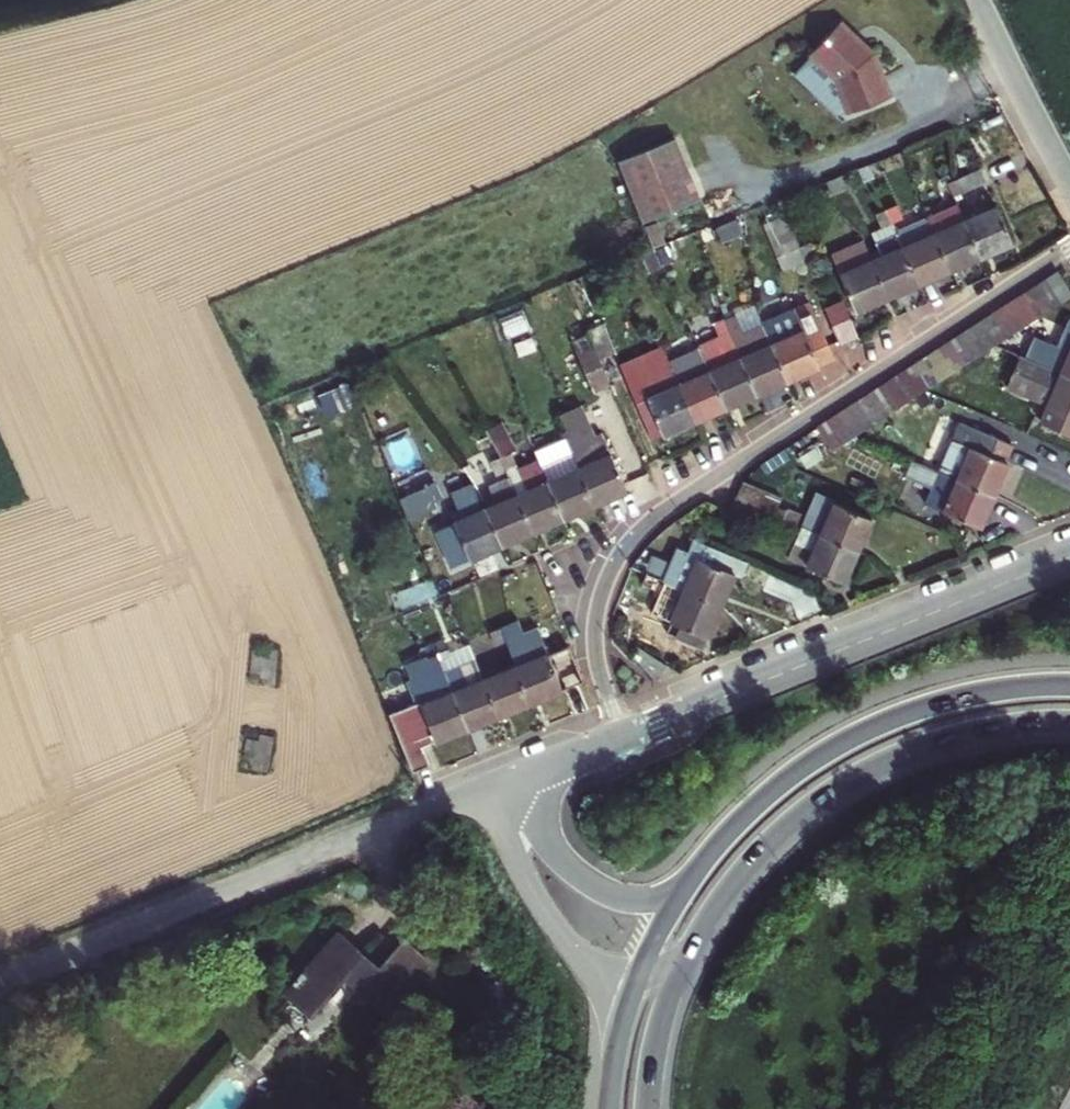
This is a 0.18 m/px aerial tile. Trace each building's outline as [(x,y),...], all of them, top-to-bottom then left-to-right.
[(845,105),(889,87),(872,45),(838,13),(807,45),(834,71),(840,86),(838,87),(845,105)] [(675,137),(620,159),(645,221),(699,198),(675,137)] [(942,180),(948,196),(970,189),(964,172),(948,177),(942,180)] [(879,206),(885,220),(897,217),(891,201),(879,206)] [(920,217),(920,218),(941,269),(973,257),(958,220),(952,204),(920,217)] [(870,255),(862,258),(877,296),(911,282),(890,231),(885,220),(879,206),(871,208),(864,211),(869,225),(860,229),(870,255)] [(958,220),(973,257),(1005,243),(991,208),(958,220)] [(776,266),(796,258),(790,242),(777,212),(758,219),(776,266)] [(890,231),(911,282),(941,269),(920,218),(890,231)] [(803,238),(790,242),(796,258),(809,253),(803,238)] [(877,296),(862,258),(853,238),(824,249),(846,308),(877,296)] [(1049,300),(1069,285),(1069,278),(1050,267),(1021,286),(1049,300)] [(1021,286),(1004,297),(1031,311),(1049,300),(1021,286)] [(1031,311),(1004,297),(982,311),(1010,325),(1031,311)] [(831,303),(816,308),(831,345),(845,340),(831,303)] [(766,343),(781,382),(811,369),(809,365),(824,359),(804,311),(783,320),(788,334),(766,343)] [(1010,325),(982,311),(968,320),(996,334),(1010,325)] [(731,313),(722,317),(727,332),(736,329),(731,313)] [(713,336),(727,332),(722,317),(707,322),(713,336)] [(996,334),(968,320),(948,333),(976,347),(996,334)] [(584,328),(589,339),(607,380),(622,374),(601,322),(584,328)] [(1069,372),(1069,327),(1062,324),(1050,351),(1063,356),(1058,367),(1069,372)] [(748,354),(737,357),(747,385),(751,394),(781,382),(766,343),(761,330),(742,338),(748,354)] [(976,347),(948,333),(929,345),(958,359),(976,347)] [(671,337),(659,342),(664,357),(677,353),(671,337)] [(584,387),(607,380),(589,339),(569,347),(584,387)] [(1024,339),(1020,350),(1035,356),(1040,346),(1024,339)] [(650,362),(664,357),(659,342),(645,348),(650,362)] [(731,342),(697,357),(717,408),(751,394),(747,385),(737,357),(731,342)] [(929,345),(913,356),(942,370),(958,359),(929,345)] [(1058,367),(1035,356),(1020,350),(1016,348),(1006,371),(1030,382),(1024,397),(1041,404),(1034,422),(1069,437),(1069,435),(1069,372),(1058,367)] [(942,370),(913,356),(891,370),(920,384),(942,370)] [(697,357),(669,369),(688,420),(717,408),(697,357)] [(688,420),(669,369),(652,376),(657,389),(640,395),(654,434),(688,420)] [(920,384),(891,370),(875,380),(905,394),(920,384)] [(999,386),(1024,397),(1030,382),(1006,371),(999,386)] [(905,394),(875,380),(856,392),(887,406),(905,394)] [(856,392),(838,405),(870,417),(887,406),(856,392)] [(562,451),(583,504),(618,489),(595,426),(583,431),(571,402),(558,405),(565,423),(553,427),(559,444),(562,451)] [(870,417),(838,405),(815,419),(830,444),(870,417)] [(948,477),(990,496),(1005,463),(1003,463),(1011,446),(951,420),(930,469),(948,477)] [(543,449),(559,444),(553,427),(538,433),(543,449)] [(503,448),(490,453),(498,469),(510,465),(503,448)] [(529,464),(550,518),(583,504),(562,451),(529,464)] [(485,474),(498,469),(490,453),(477,457),(485,474)] [(990,496),(948,477),(930,469),(922,466),(909,460),(899,456),(892,472),(918,484),(911,500),(975,528),(990,496)] [(500,476),(523,530),(550,518),(529,464),(500,476)] [(491,543),(523,530),(500,476),(481,484),(488,502),(476,506),(491,543)] [(772,490),(742,478),(735,494),(791,520),(798,507),(780,498),(777,506),(766,502),(772,490)] [(454,489),(461,506),(483,497),(475,479),(454,489)] [(427,483),(387,496),(394,512),(433,499),(427,483)] [(786,533),(791,520),(735,494),(727,513),(762,528),(764,523),(786,533)] [(798,524),(849,548),(863,518),(811,495),(798,524)] [(437,533),(448,561),(491,543),(476,506),(446,518),(450,528),(437,533)] [(807,550),(800,566),(834,581),(849,548),(798,524),(789,542),(807,550)] [(652,537),(637,572),(653,578),(668,544),(652,537)] [(807,550),(789,542),(782,558),(800,566),(807,550)] [(731,570),(697,556),(683,590),(717,604),(731,570)] [(649,590),(653,578),(637,572),(632,583),(649,590)] [(700,645),(717,604),(683,590),(671,621),(679,624),(674,635),(700,645)] [(505,666),(518,701),(564,683),(551,648),(533,654),(526,635),(519,637),(516,628),(505,632),(501,619),(489,624),(495,640),(505,666)] [(484,645),(495,640),(489,624),(478,629),(484,645)] [(489,712),(476,677),(463,642),(439,651),(436,644),(434,645),(431,637),(409,645),(413,653),(425,649),(441,691),(454,727),(489,712)] [(251,650),(249,680),(262,681),(261,685),(276,686),(278,652),(251,650)] [(489,712),(518,701),(505,666),(476,677),(489,712)] [(423,739),(454,727),(441,691),(410,704),(409,701),(402,704),(406,715),(401,717),(405,728),(412,725),(413,726),(418,724),(423,739)] [(416,757),(405,728),(387,735),(399,764),(416,757)] [(247,740),(243,758),(250,760),(248,770),(267,774),(274,739),(260,736),(258,742),(247,740)] [(278,998),(303,1022),(340,983),(378,1018),(428,965),(404,943),(376,973),(337,938),(278,998)]
